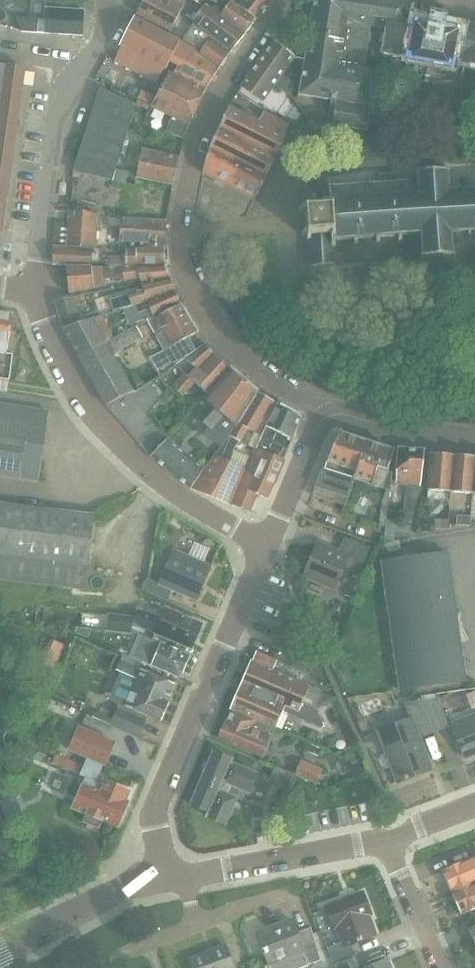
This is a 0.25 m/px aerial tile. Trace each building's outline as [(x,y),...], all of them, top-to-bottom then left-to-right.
[(83,0),(47,0),(46,9),(45,20),(19,18),(22,31),(82,34),(84,11),(83,0)] [(137,14),(171,32),(187,0),(144,0),(137,14)] [(257,18),(272,0),(245,0),(242,6),(257,18)] [(406,60),(414,22),(405,21),(409,0),(312,0),(304,57),(298,95),(336,101),(369,106),(375,71),(364,69),(371,26),(385,28),(381,54),(406,60)] [(231,1),(220,15),(219,17),(244,36),(257,18),(242,6),(240,8),(231,1)] [(206,6),(193,21),(197,24),(195,26),(229,52),(230,53),(244,36),(219,17),(220,15),(206,6)] [(414,22),(406,60),(434,65),(451,69),(453,59),(462,61),(462,63),(474,66),(474,26),(471,25),(469,33),(459,31),(459,30),(454,29),(455,23),(443,21),(421,16),(420,22),(415,21),(414,22)] [(121,47),(114,61),(157,82),(163,69),(164,68),(165,69),(166,69),(166,67),(169,63),(179,42),(180,40),(134,17),(120,46),(121,47)] [(193,21),(180,42),(200,54),(197,58),(217,70),(229,52),(195,26),(197,24),(193,21)] [(282,73),(294,57),(273,41),(257,64),(275,84),(291,96),(294,82),(282,73)] [(164,68),(163,69),(169,72),(174,75),(174,74),(205,89),(217,70),(197,58),(200,54),(179,42),(169,63),(166,67),(166,69),(165,69),(164,68)] [(275,84),(257,64),(240,87),(262,102),(275,84)] [(1,229),(0,233),(2,233),(6,197),(7,197),(25,69),(0,65),(0,229),(1,229)] [(141,90),(136,100),(172,117),(166,132),(183,138),(183,137),(194,113),(197,107),(205,89),(174,74),(174,75),(169,72),(155,99),(141,90)] [(131,86),(127,95),(135,99),(140,91),(131,86)] [(131,102),(100,88),(73,172),(126,183),(128,172),(117,170),(135,110),(131,102)] [(369,106),(336,101),(332,125),(365,131),(369,106)] [(243,110),(240,116),(227,109),(209,149),(202,173),(255,200),(285,138),(283,137),(288,125),(262,113),(260,118),(243,110)] [(172,185),(178,159),(179,156),(142,148),(142,150),(136,178),(172,185)] [(332,186),(331,183),(328,183),(328,187),(305,188),(306,202),(307,207),(328,205),(330,234),(309,235),(310,241),(311,267),(334,265),(333,247),(336,246),(336,241),(354,240),(354,245),(358,244),(358,240),(376,239),(377,243),(381,243),(380,239),(398,237),(399,242),(403,241),(403,237),(421,236),(422,255),(419,258),(422,260),(424,258),(451,256),(454,259),(456,256),(454,254),(453,234),(468,233),(468,237),(472,236),(471,233),(474,232),(474,189),(469,189),(469,186),(464,186),(464,189),(450,190),(449,173),(450,171),(448,168),(446,170),(419,172),(417,170),(415,172),(417,174),(417,181),(398,182),(398,179),(395,179),(395,182),(391,182),(391,173),(379,174),(379,183),(376,183),(376,180),(372,180),(373,183),(353,185),(353,182),(350,182),(350,185),(332,186)] [(306,233),(302,233),(302,236),(306,236),(307,241),(310,241),(309,235),(330,234),(328,205),(307,207),(306,202),(304,203),(304,208),(300,208),(300,212),(304,212),(306,233)] [(165,223),(120,220),(120,217),(97,213),(97,215),(68,210),(67,226),(53,226),(52,246),(93,249),(92,250),(95,250),(96,226),(119,227),(118,250),(125,250),(145,250),(145,242),(164,242),(165,223)] [(112,260),(112,267),(112,268),(114,268),(135,265),(164,265),(163,246),(164,242),(145,242),(145,250),(125,250),(125,261),(112,260)] [(52,246),(51,265),(66,266),(87,267),(87,264),(92,264),(92,250),(93,249),(52,246)] [(103,280),(113,278),(114,282),(139,279),(142,285),(169,279),(164,266),(164,265),(135,265),(114,268),(112,268),(112,267),(102,267),(87,267),(66,266),(69,293),(104,286),(103,280)] [(114,311),(118,310),(124,308),(175,292),(169,279),(142,285),(144,290),(110,300),(114,311)] [(132,327),(146,320),(180,304),(179,303),(175,292),(124,308),(132,327)] [(55,301),(63,328),(80,323),(72,299),(55,301)] [(146,320),(152,331),(163,350),(164,352),(188,338),(189,338),(197,333),(180,304),(146,320)] [(0,311),(0,352),(6,353),(12,312),(0,311)] [(93,319),(80,323),(63,328),(79,357),(113,337),(102,315),(93,319)] [(133,392),(112,354),(144,338),(137,326),(113,337),(79,357),(105,405),(107,406),(127,395),(133,392)] [(189,338),(188,338),(164,352),(163,350),(149,361),(158,376),(173,366),(195,351),(196,350),(189,338)] [(214,356),(205,344),(196,350),(195,351),(173,366),(184,375),(172,388),(182,397),(195,383),(208,395),(231,369),(214,356)] [(204,435),(220,447),(228,437),(257,393),(231,369),(208,395),(204,399),(215,409),(204,423),(209,427),(204,435)] [(134,393),(133,392),(127,395),(132,400),(138,407),(146,415),(146,416),(166,396),(151,382),(134,393)] [(274,402),(257,393),(228,437),(220,447),(214,454),(204,469),(191,489),(231,506),(247,468),(226,460),(239,444),(249,429),(254,432),(274,402)] [(107,406),(109,409),(114,415),(132,400),(127,395),(107,406)] [(114,415),(122,423),(138,407),(132,400),(114,415)] [(37,480),(48,410),(0,403),(0,475),(37,480)] [(231,506),(249,513),(257,494),(268,499),(303,417),(277,404),(257,444),(247,468),(231,506)] [(122,423),(129,432),(146,415),(138,407),(122,423)] [(129,432),(137,440),(153,424),(146,416),(146,415),(129,432)] [(137,440),(144,449),(161,432),(153,424),(137,440)] [(151,456),(152,457),(167,439),(166,438),(161,432),(144,449),(151,456)] [(379,526),(385,526),(391,474),(387,472),(395,453),(339,433),(312,495),(345,506),(354,479),(386,490),(383,501),(379,526)] [(189,488),(191,489),(204,469),(167,439),(152,457),(189,488)] [(407,485),(403,520),(412,521),(424,452),(399,449),(396,483),(407,485)] [(428,491),(451,493),(454,456),(431,454),(428,491)] [(454,456),(451,493),(473,495),(474,466),(474,458),(454,456)] [(94,515),(0,503),(0,578),(85,589),(94,520),(94,515)] [(457,515),(456,525),(471,526),(471,516),(457,515)] [(387,518),(384,540),(395,540),(395,532),(410,533),(412,521),(403,520),(387,518)] [(449,519),(435,518),(434,528),(449,529),(449,519)] [(358,575),(369,549),(349,540),(343,540),(337,553),(317,544),(304,575),(334,589),(343,568),(358,575)] [(159,583),(147,578),(142,590),(168,601),(173,589),(196,599),(210,566),(173,550),(159,583)] [(447,553),(411,558),(381,563),(399,691),(465,682),(447,553)] [(192,648),(202,624),(174,612),(169,623),(138,610),(133,623),(192,648)] [(108,614),(106,630),(131,633),(133,616),(131,616),(108,613),(108,614)] [(78,627),(75,633),(88,639),(92,629),(78,627)] [(139,634),(130,656),(179,677),(180,673),(181,674),(189,656),(139,634)] [(257,651),(242,686),(285,705),(285,706),(299,712),(302,703),(314,708),(322,692),(273,671),(277,660),(257,651)] [(136,678),(125,704),(120,702),(111,724),(138,736),(147,715),(161,721),(169,703),(168,702),(176,684),(120,660),(116,670),(136,678)] [(276,727),(285,706),(285,705),(242,686),(232,709),(272,726),(276,727)] [(419,740),(449,729),(449,728),(438,700),(405,704),(411,720),(379,732),(398,783),(431,771),(419,740)] [(302,703),(299,712),(302,713),(300,717),(324,727),(318,712),(316,709),(314,708),(302,703)] [(270,736),(268,735),(272,726),(232,709),(219,739),(262,757),(270,736)] [(453,726),(466,758),(474,755),(474,718),(453,726)] [(122,801),(127,789),(104,779),(102,784),(96,781),(102,765),(104,766),(114,742),(79,727),(70,749),(87,757),(83,766),(55,754),(51,762),(85,777),(74,803),(72,806),(86,812),(82,821),(99,829),(103,820),(116,826),(126,803),(122,801)] [(29,744),(54,753),(56,750),(30,740),(29,744)] [(310,745),(307,752),(316,756),(319,749),(310,745)] [(248,792),(256,774),(231,763),(232,760),(213,752),(191,804),(208,812),(206,816),(225,825),(236,798),(240,789),(248,792)] [(301,761),(295,775),(297,775),(306,779),(316,784),(322,770),(301,761)] [(275,766),(268,781),(290,791),(295,779),(297,775),(295,775),(275,766)] [(12,839),(2,842),(7,855),(16,852),(12,839)] [(452,893),(474,883),(474,856),(442,871),(452,893)] [(474,909),(474,883),(452,893),(462,915),(474,909)] [(351,944),(376,934),(368,914),(371,913),(363,892),(326,906),(334,927),(335,926),(341,941),(326,947),(332,963),(334,967),(360,967),(351,944)] [(320,960),(312,935),(299,940),(291,920),(257,933),(271,967),(299,967),(320,960)] [(225,946),(190,959),(193,967),(233,967),(225,946)] [(367,967),(390,967),(386,959),(367,967)]
